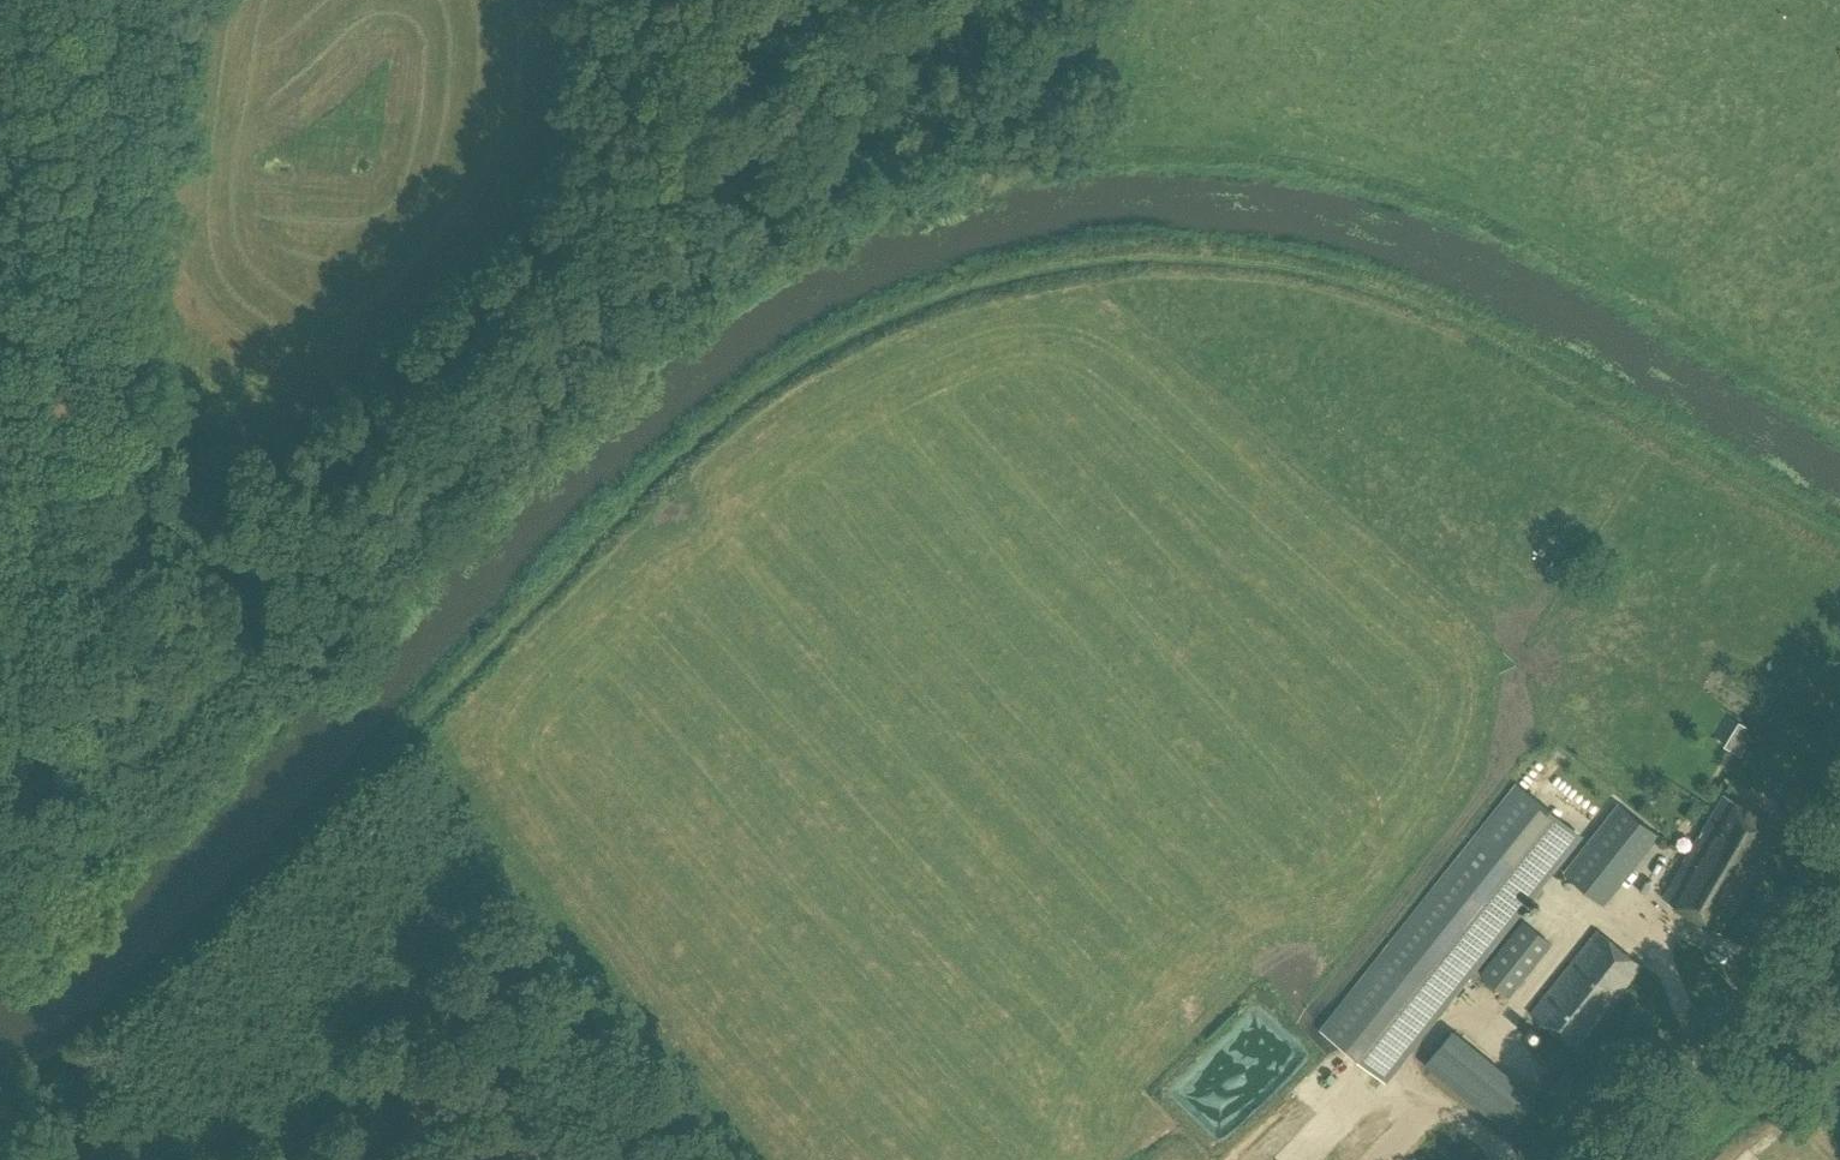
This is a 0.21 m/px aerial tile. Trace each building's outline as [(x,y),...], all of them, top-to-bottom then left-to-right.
[(1581,836),(1515,784),(1509,792),(1476,834),(1319,1031),(1337,1045),(1384,1083),(1541,886),(1581,836)] [(1721,933),(1783,831),(1724,796),(1662,898),(1721,933)] [(1657,835),(1619,805),(1565,873),(1603,903),(1657,835)] [(1506,997),(1551,944),(1522,921),(1478,974),(1506,997)] [(1575,1050),(1641,967),(1595,931),(1529,1014),(1575,1050)] [(1507,1133),(1537,1097),(1452,1028),(1422,1064),(1507,1133)] [(1231,1050),(1185,1099),(1233,1143),(1279,1093),(1231,1050)]
